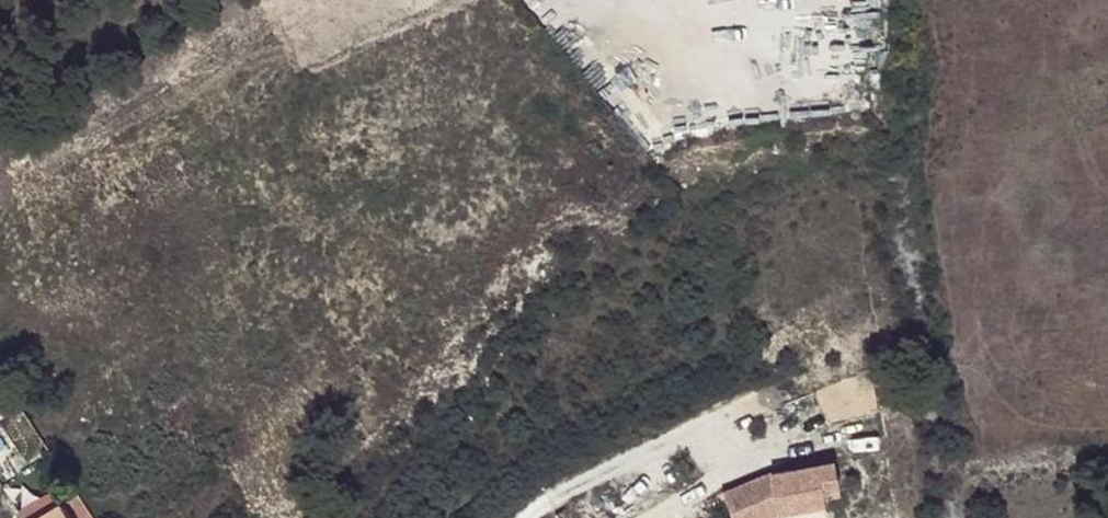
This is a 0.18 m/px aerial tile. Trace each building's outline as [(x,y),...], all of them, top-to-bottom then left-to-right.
[(720,493),(733,517),(765,517),(775,513),(824,503),(821,490),(837,487),(831,454),(790,462),(791,468),(770,472),(720,493)] [(61,504),(53,491),(19,512),(23,517),(38,517),(61,504)] [(77,494),(61,504),(69,517),(93,517),(77,494)] [(61,504),(38,517),(69,517),(61,504)]
